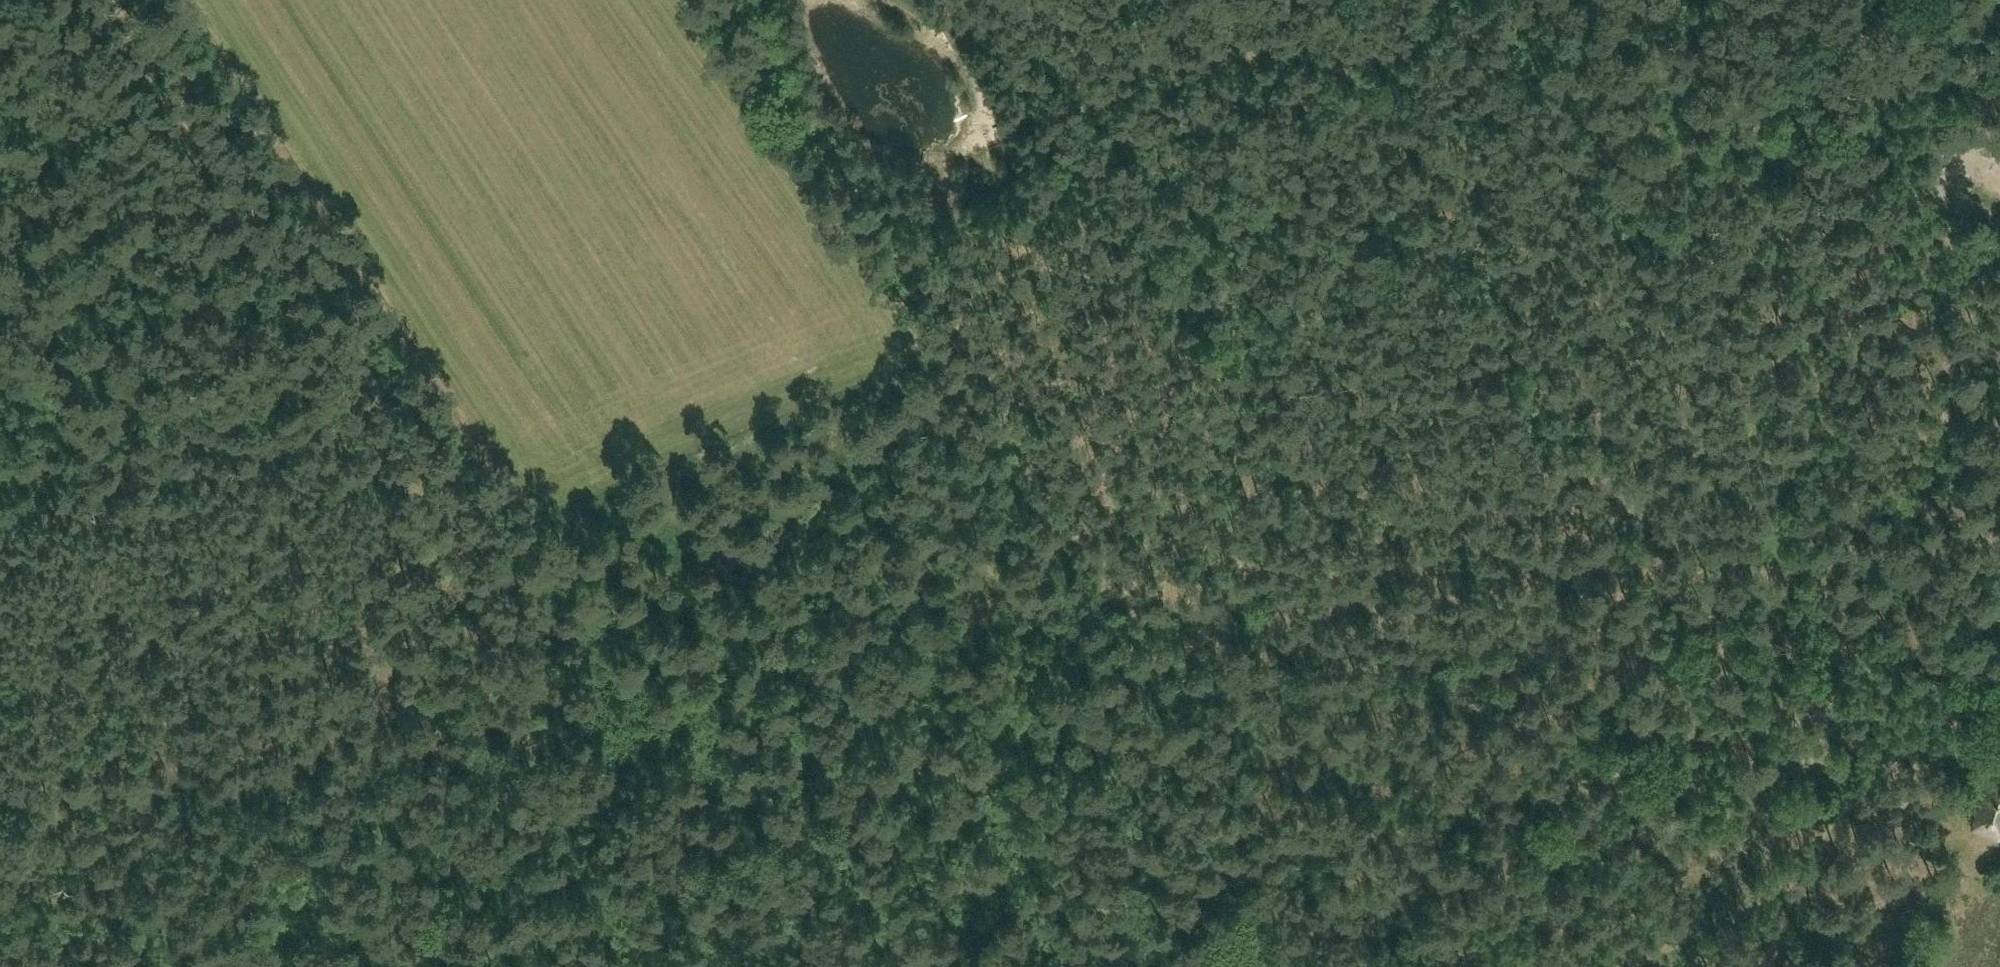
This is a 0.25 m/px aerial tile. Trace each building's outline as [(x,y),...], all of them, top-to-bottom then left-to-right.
[(1955,155),(1946,161),(1954,174),(1963,169),(1955,155)] [(1972,830),(1999,839),(1999,788),(1988,784),(1972,830)]
